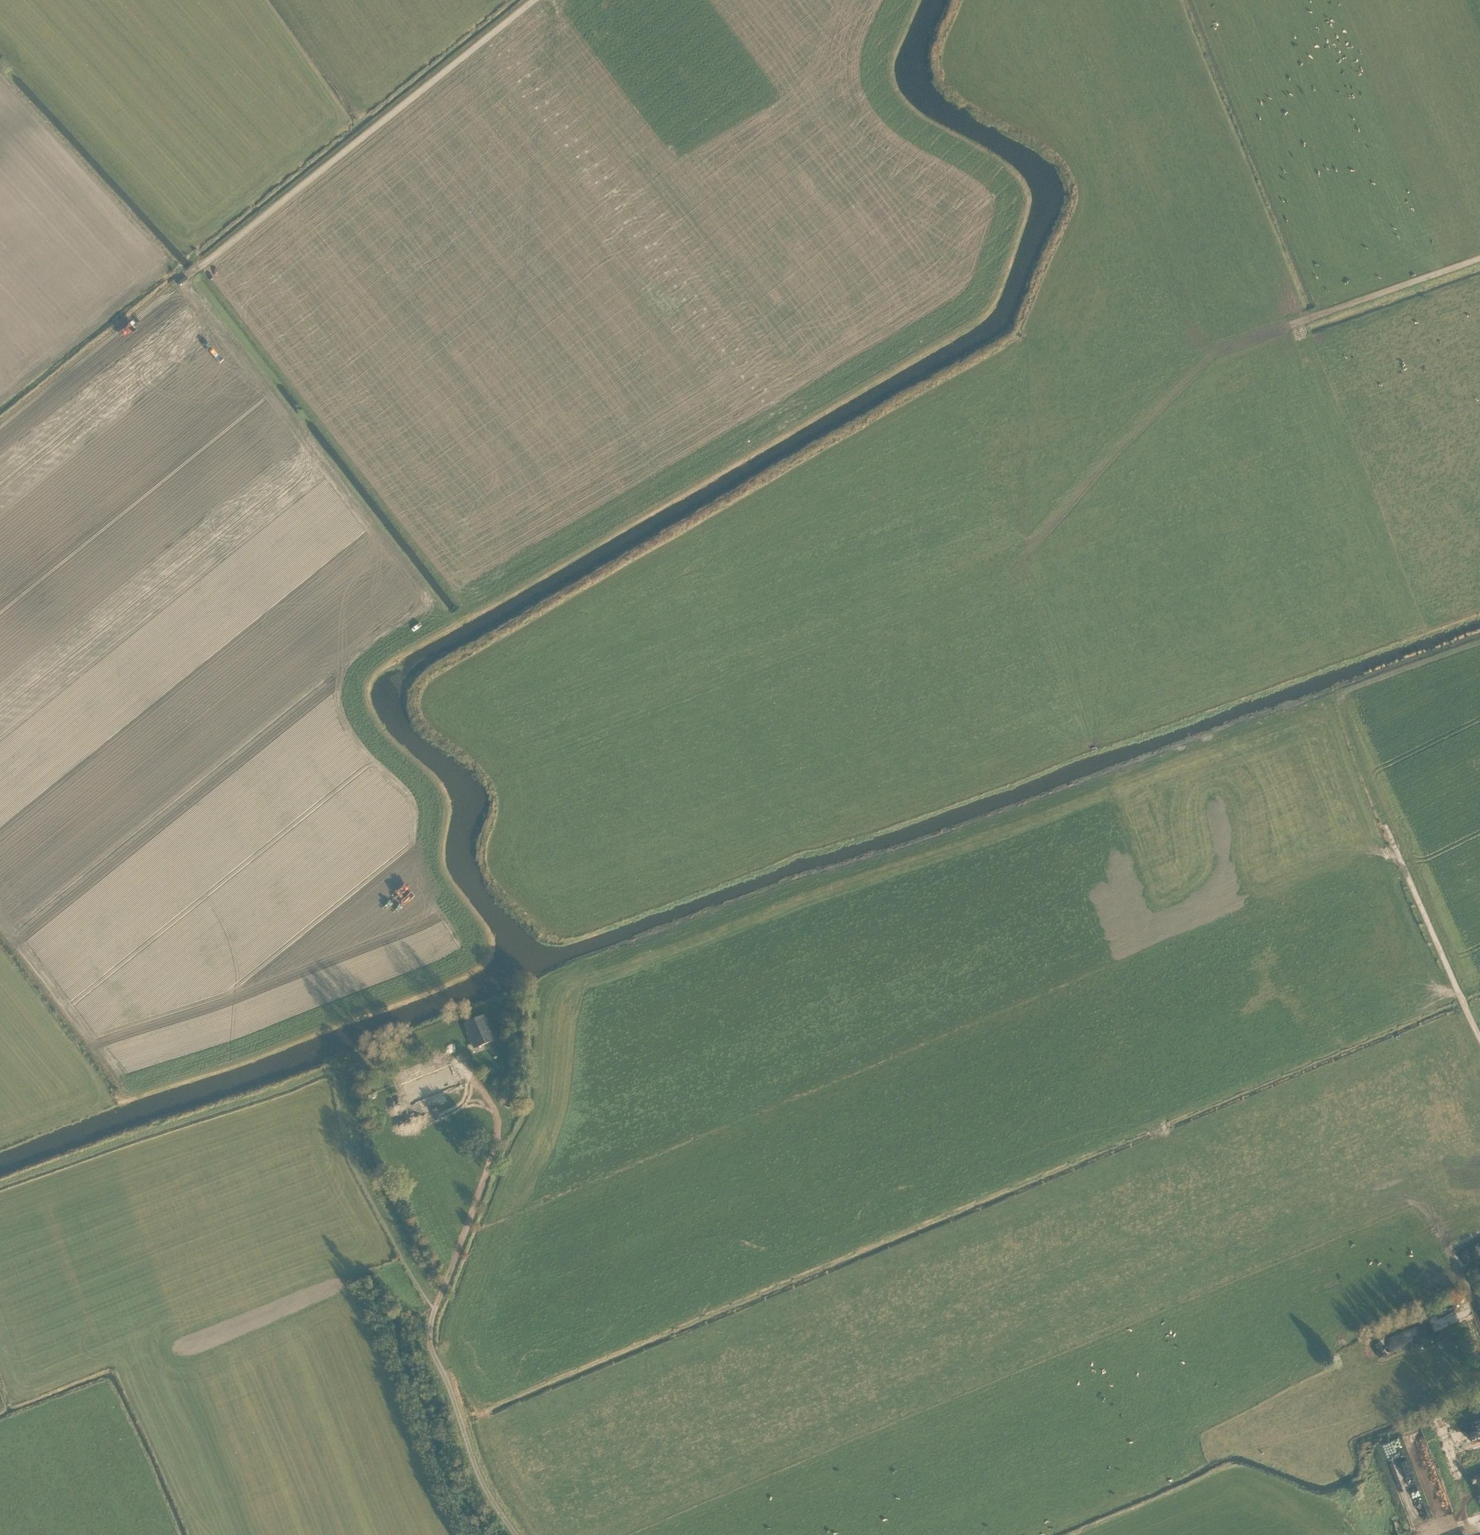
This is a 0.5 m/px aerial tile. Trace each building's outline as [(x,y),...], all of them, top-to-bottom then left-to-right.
[(474,1050),(495,1041),(485,1016),(463,1025),(474,1050)] [(455,1083),(448,1068),(405,1087),(412,1102),(455,1083)] [(369,1099),(377,1096),(375,1090),(367,1093),(369,1099)] [(1445,1328),(1457,1322),(1455,1318),(1443,1324),(1445,1328)] [(1390,1336),(1394,1350),(1404,1347),(1400,1332),(1390,1336)] [(1384,1354),(1381,1343),(1364,1349),(1367,1360),(1384,1354)] [(1450,1423),(1450,1424),(1459,1451),(1465,1451),(1472,1449),(1475,1449),(1479,1447),(1479,1422),(1450,1423)]
